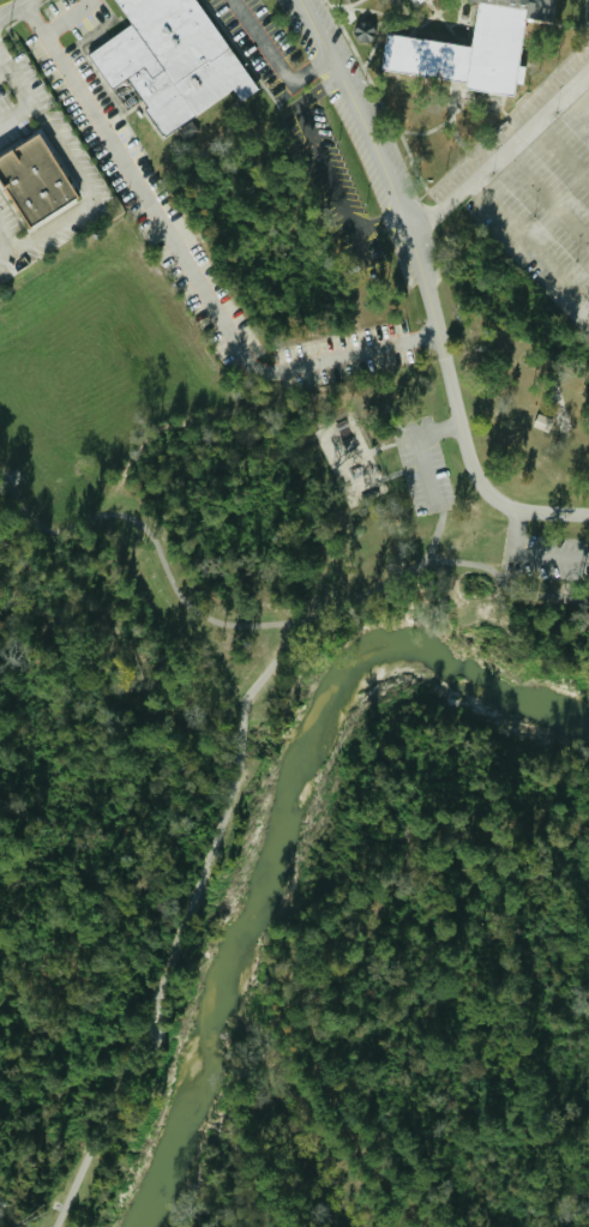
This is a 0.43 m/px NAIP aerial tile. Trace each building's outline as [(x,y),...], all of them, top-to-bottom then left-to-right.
[(122,28),(104,0),(194,0),(258,95),(199,134),(188,120),(161,139),(137,102),(120,113),(80,55),(122,28)] [(465,1),(466,0),(557,0),(554,23),(525,18),(518,65),(525,67),(522,84),(516,84),(515,97),(464,90),(465,83),(380,71),(386,34),(470,47),(479,2),(465,1)] [(29,228),(0,182),(0,158),(38,136),(77,197),(29,228)]
